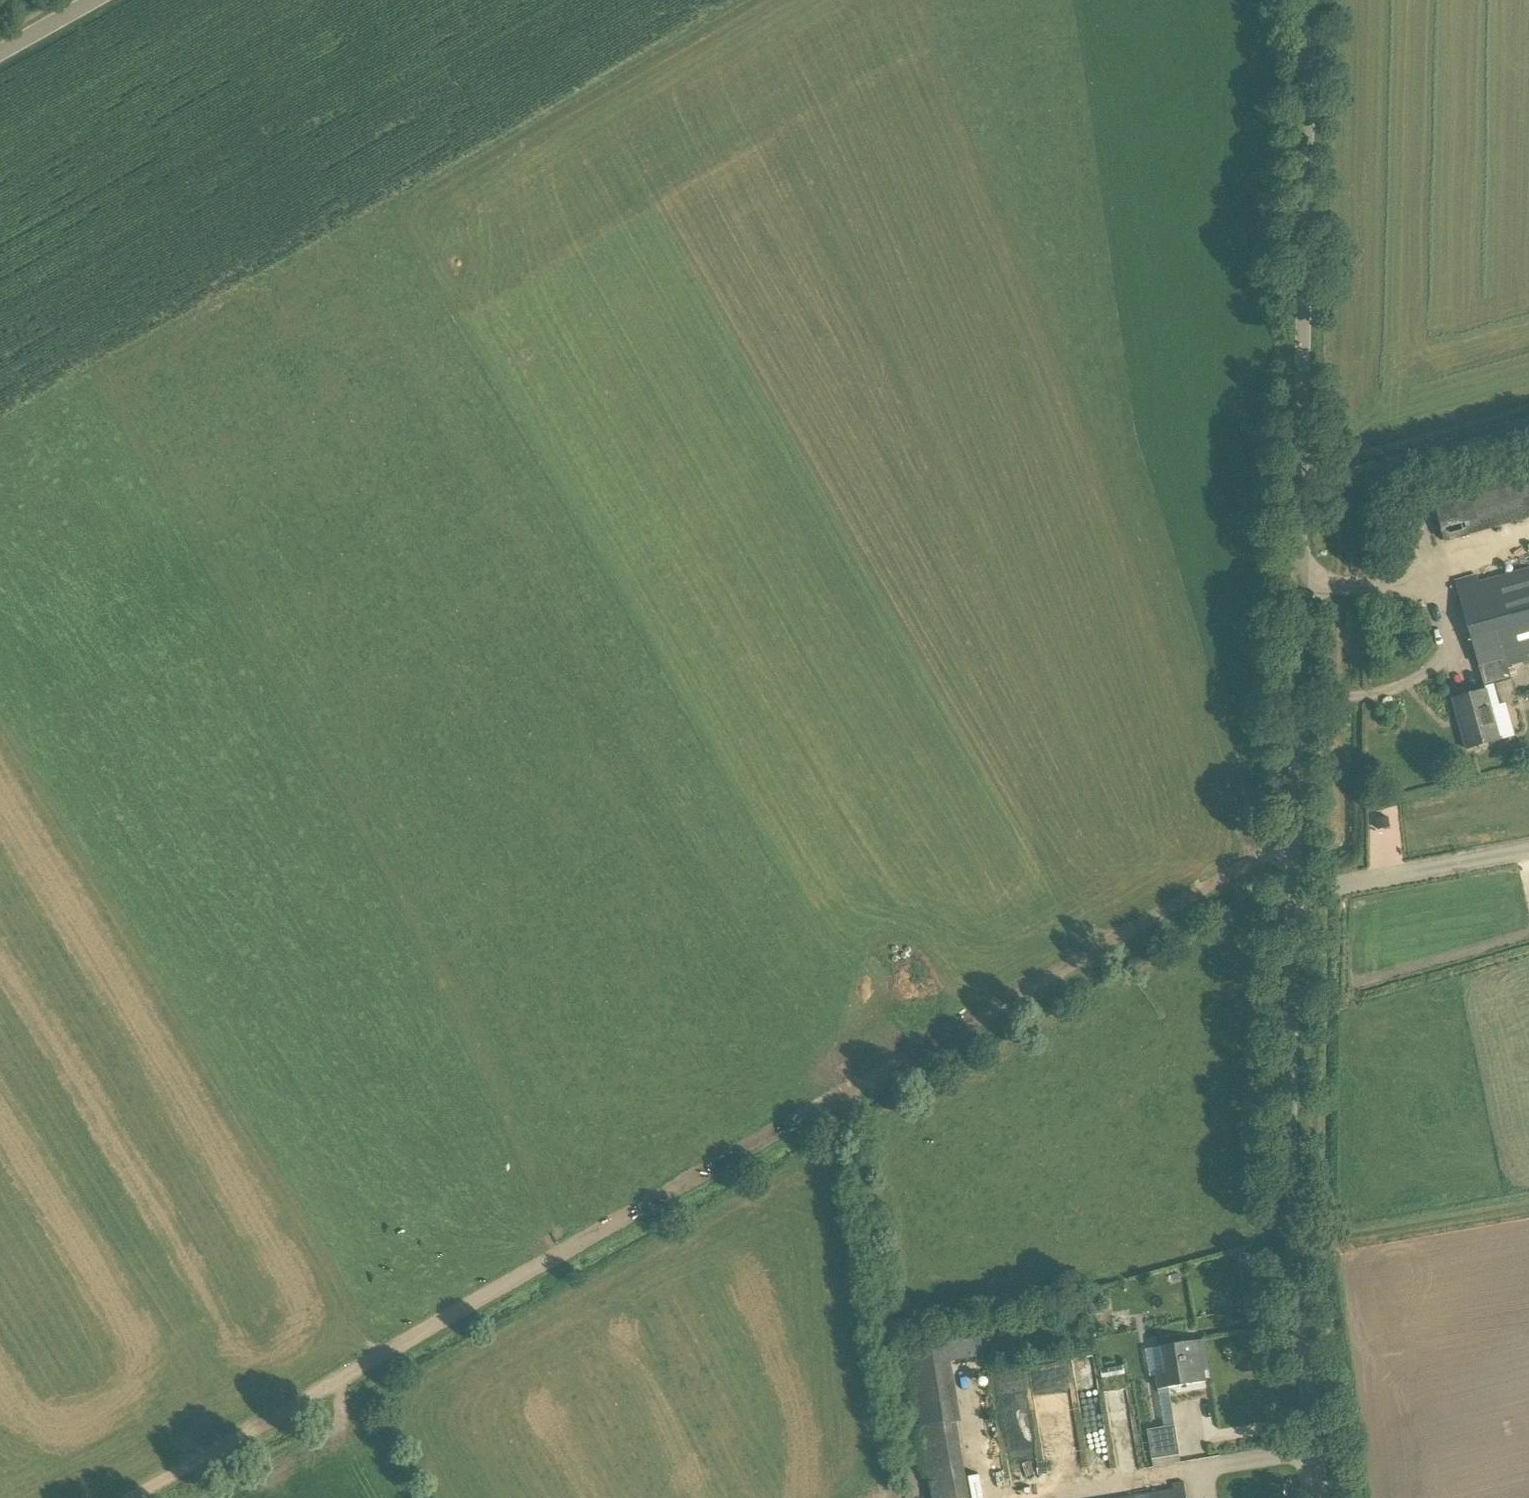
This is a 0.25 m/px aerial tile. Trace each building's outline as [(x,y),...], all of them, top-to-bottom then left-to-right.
[(1435,502),(1453,568),(1528,546),(1528,476),(1435,502)] [(1457,582),(1487,687),(1496,684),(1502,705),(1520,700),(1508,659),(1528,653),(1528,570),(1481,584),(1479,576),(1457,582)] [(1468,749),(1501,740),(1488,691),(1459,699),(1466,725),(1462,727),(1468,749)] [(1252,1253),(1240,1254),(1241,1262),(1252,1262),(1252,1253)] [(1087,1293),(1090,1305),(1101,1303),(1106,1302),(1104,1289),(1087,1293)] [(936,1365),(952,1362),(985,1357),(981,1336),(933,1343),(936,1365)] [(1205,1340),(1162,1347),(1166,1373),(1155,1375),(1158,1390),(1208,1382),(1205,1366),(1209,1365),(1205,1340)] [(1065,1359),(1091,1467),(1118,1460),(1092,1353),(1065,1359)] [(1000,1437),(1032,1436),(1029,1372),(997,1374),(1000,1437)] [(1176,1425),(1148,1430),(1153,1460),(1181,1455),(1176,1425)] [(963,1478),(933,1483),(935,1497),(966,1497),(963,1478)] [(1130,1497),(1188,1497),(1187,1489),(1130,1497)]
